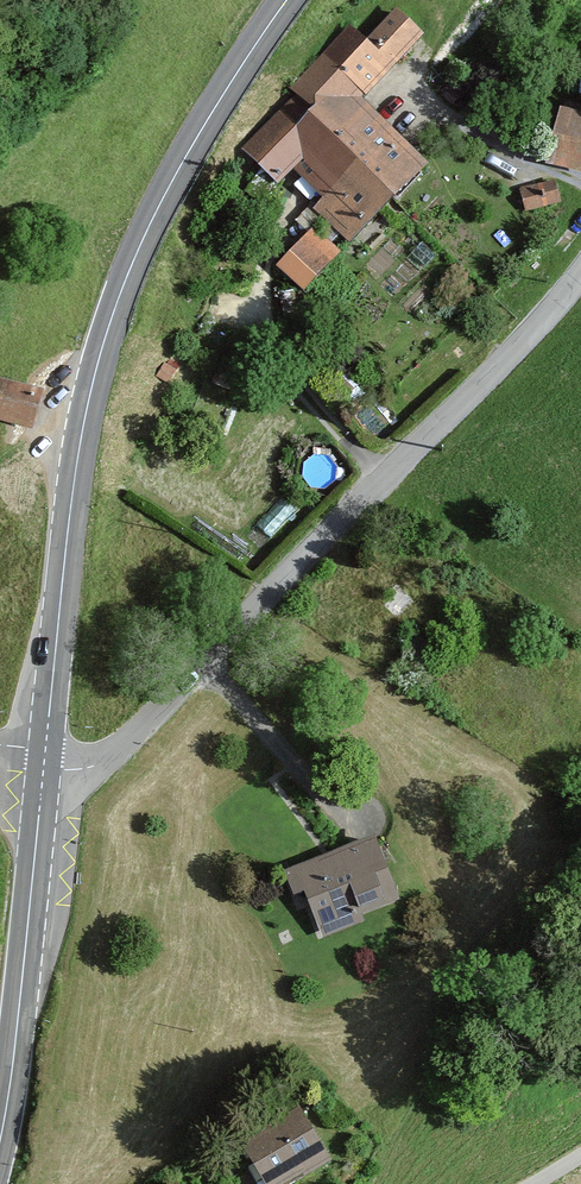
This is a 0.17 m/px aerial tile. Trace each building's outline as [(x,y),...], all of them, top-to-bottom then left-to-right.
[(365,90),(419,35),(394,11),(366,40),(352,27),(326,53),(365,90)] [(365,90),(326,53),(292,88),(297,93),(244,148),(275,178),(291,161),(328,197),(317,208),(349,239),(423,163),(357,98),(365,90)] [(559,106),(547,162),(580,169),(580,110),(559,106)] [(561,200),(555,179),(520,188),(525,209),(561,200)] [(338,251),(313,227),(278,265),(304,288),(338,251)] [(0,377),(0,419),(32,427),(42,388),(0,377)] [(375,830),(289,866),(319,937),(405,901),(375,830)] [(251,1183),(285,1183),(329,1158),(297,1104),(228,1145),(251,1183)]
